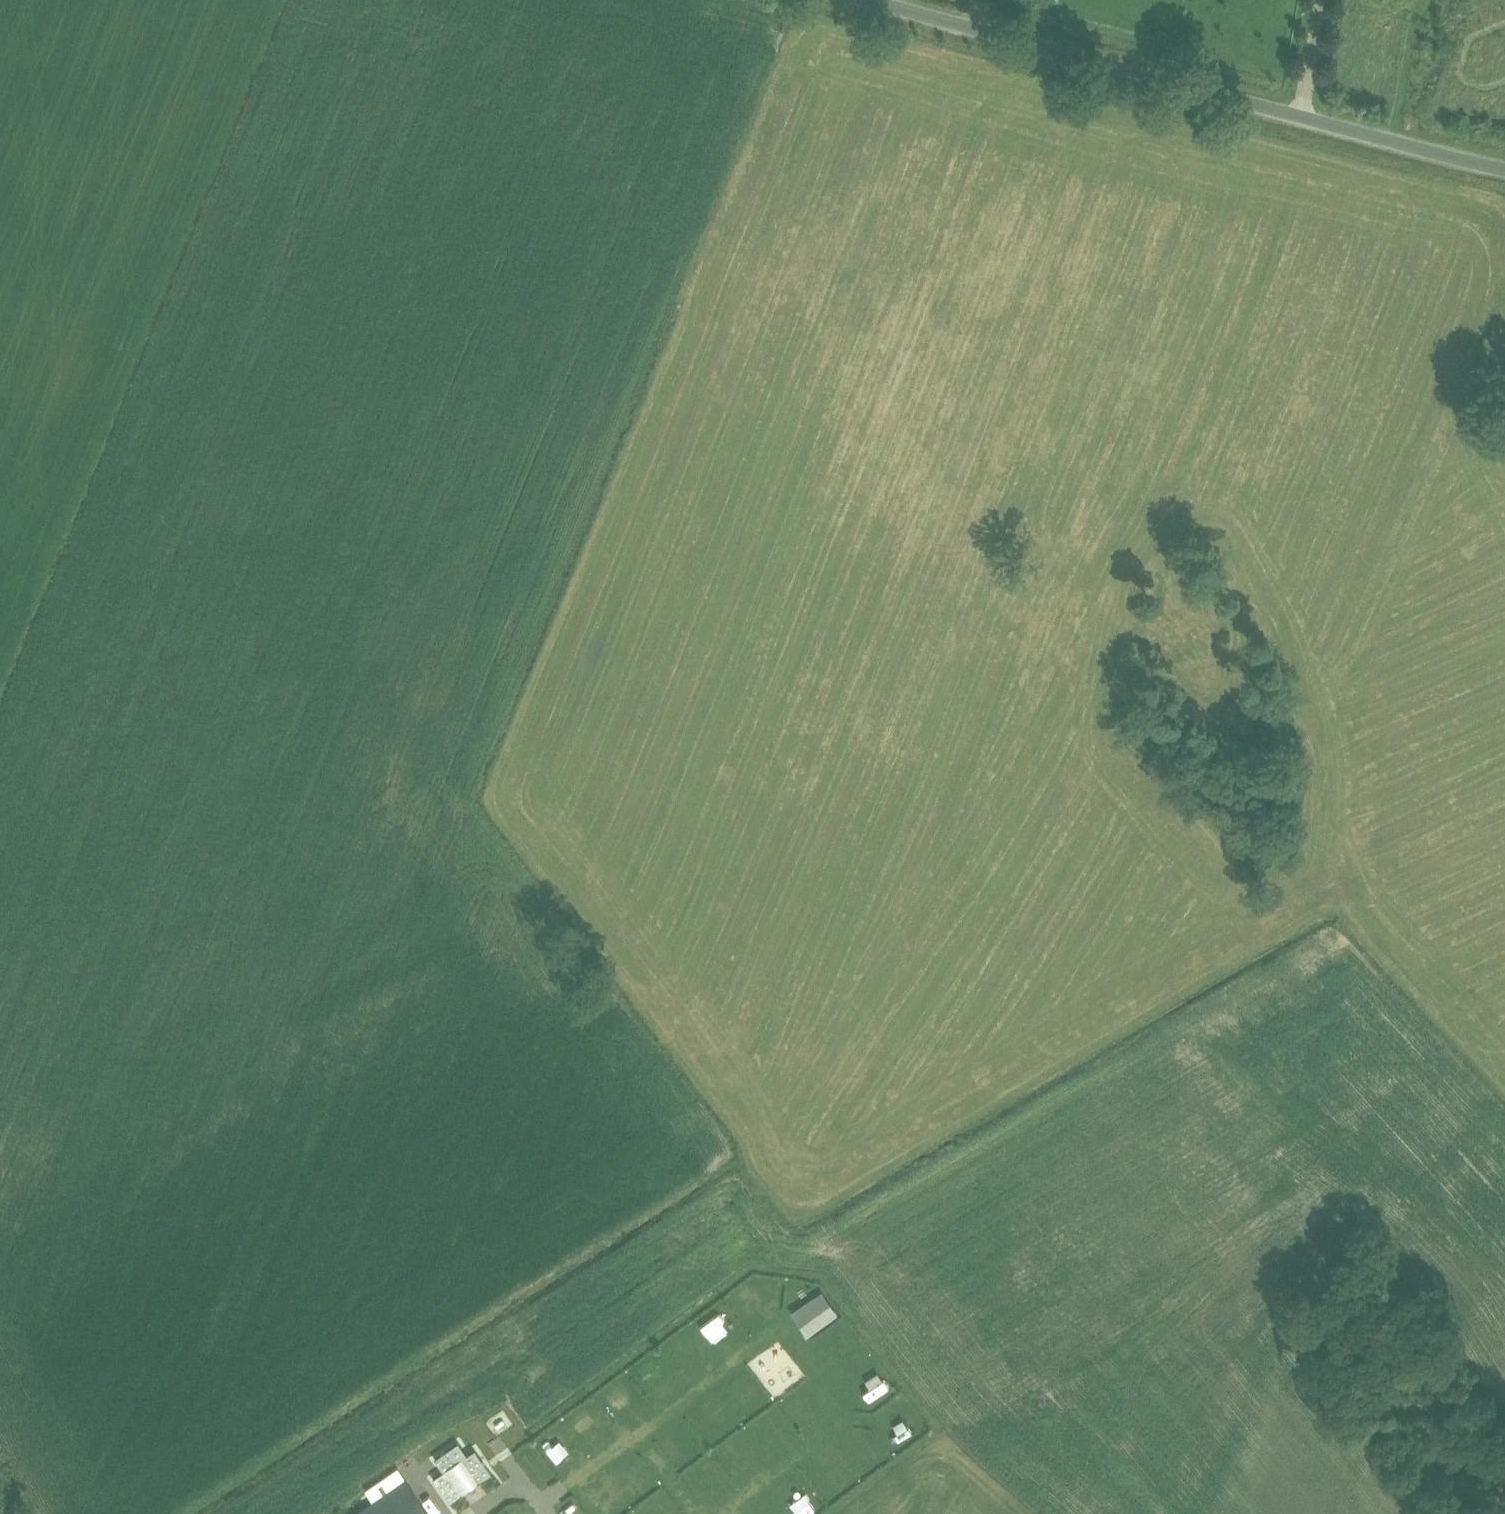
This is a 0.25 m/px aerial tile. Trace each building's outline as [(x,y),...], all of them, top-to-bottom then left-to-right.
[(406,1478),(353,1513),(430,1513),(406,1478)]
